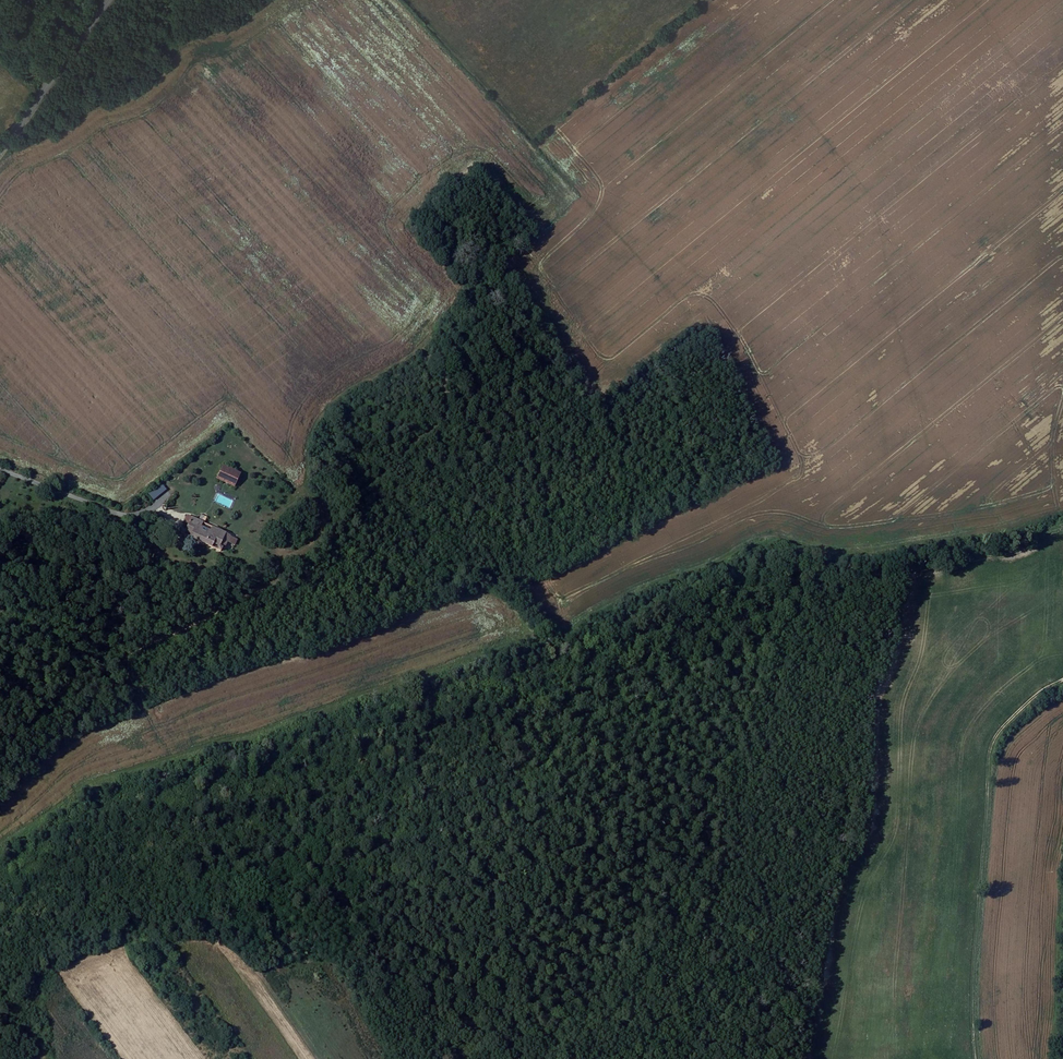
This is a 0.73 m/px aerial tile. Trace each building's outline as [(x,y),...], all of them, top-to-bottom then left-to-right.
[(215,477),(233,485),(239,474),(220,466),(215,477)] [(148,494),(154,501),(167,490),(161,483),(148,494)] [(181,532),(180,534),(219,551),(220,549),(229,554),(235,540),(227,537),(228,534),(185,515),(177,530),(181,532)]
